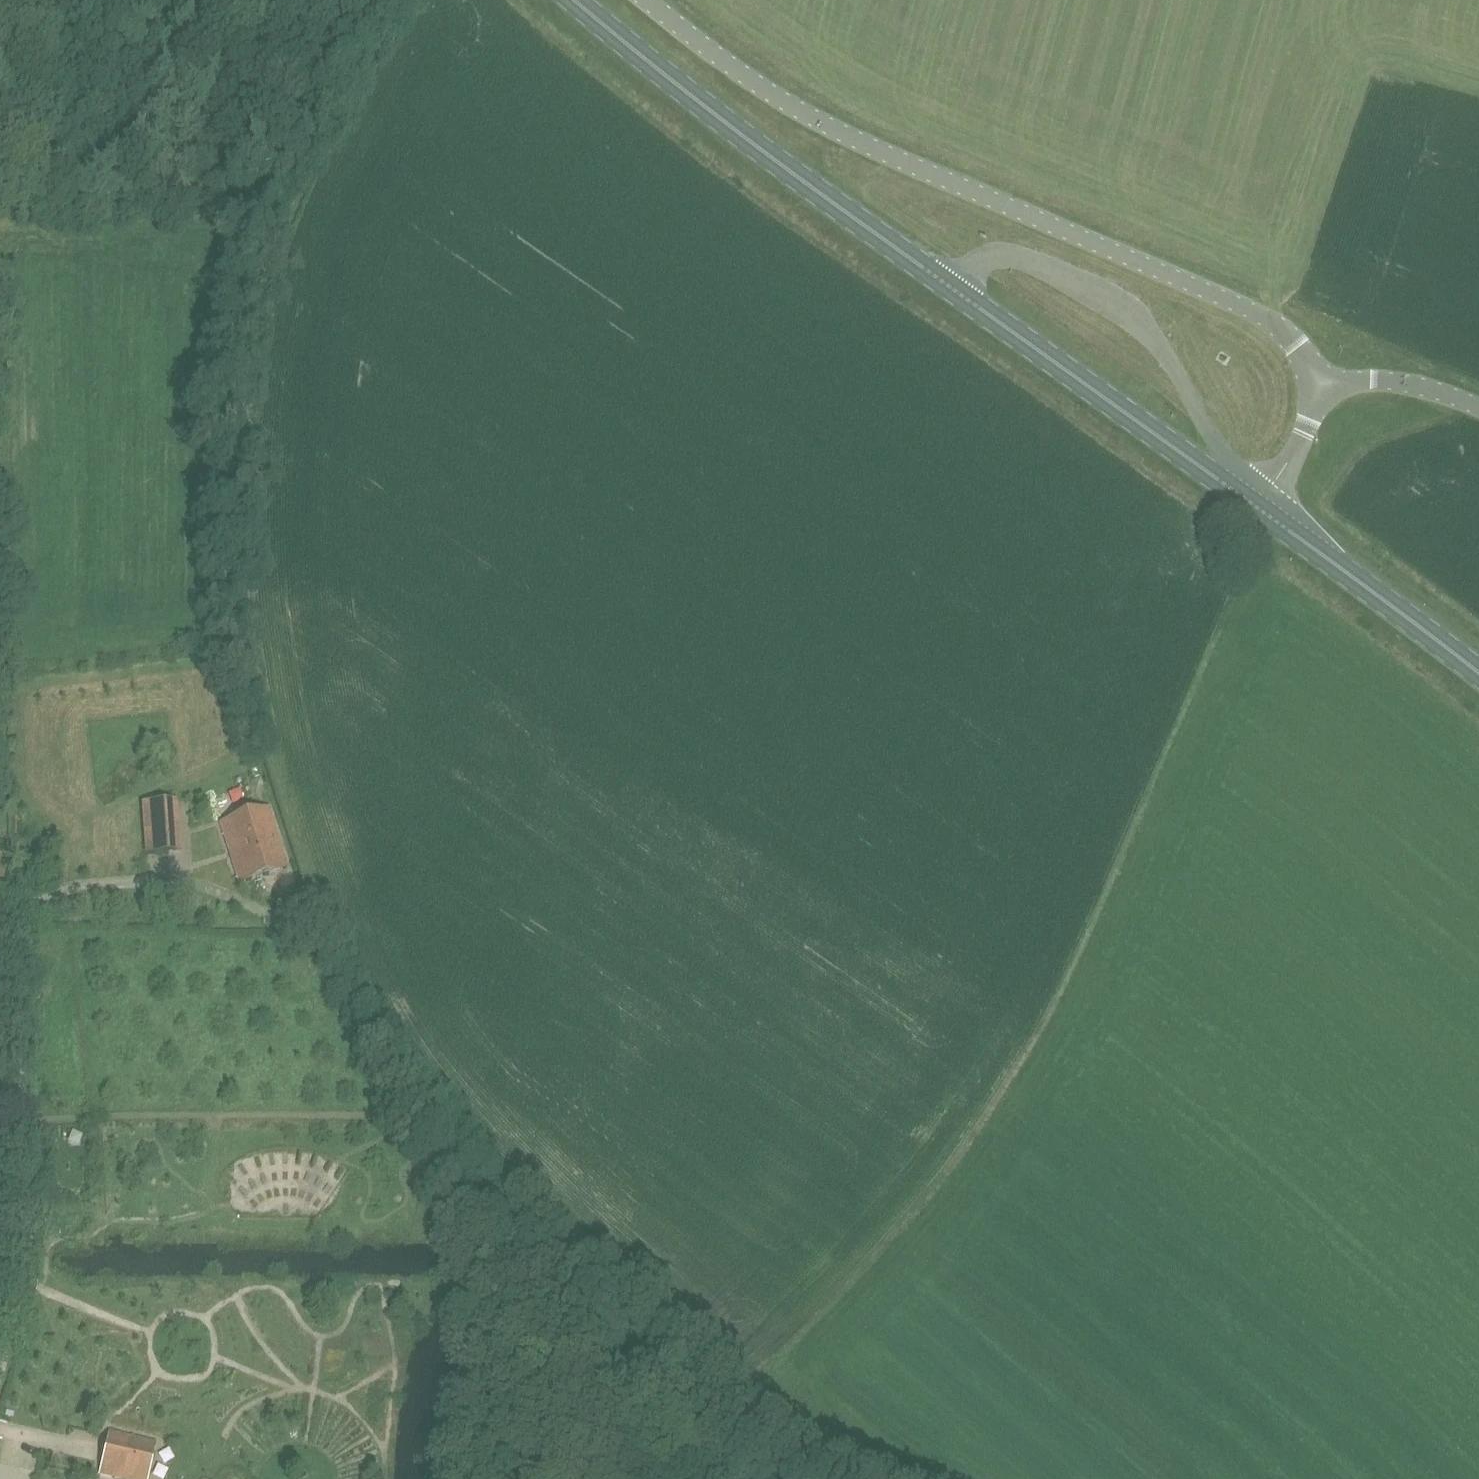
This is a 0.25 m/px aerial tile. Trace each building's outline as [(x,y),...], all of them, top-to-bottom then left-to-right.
[(270,809),(222,824),(240,883),(288,868),(270,809)] [(146,855),(168,854),(166,828),(145,829),(146,855)] [(110,1433),(100,1475),(116,1478),(147,1478),(156,1444),(110,1433)]
